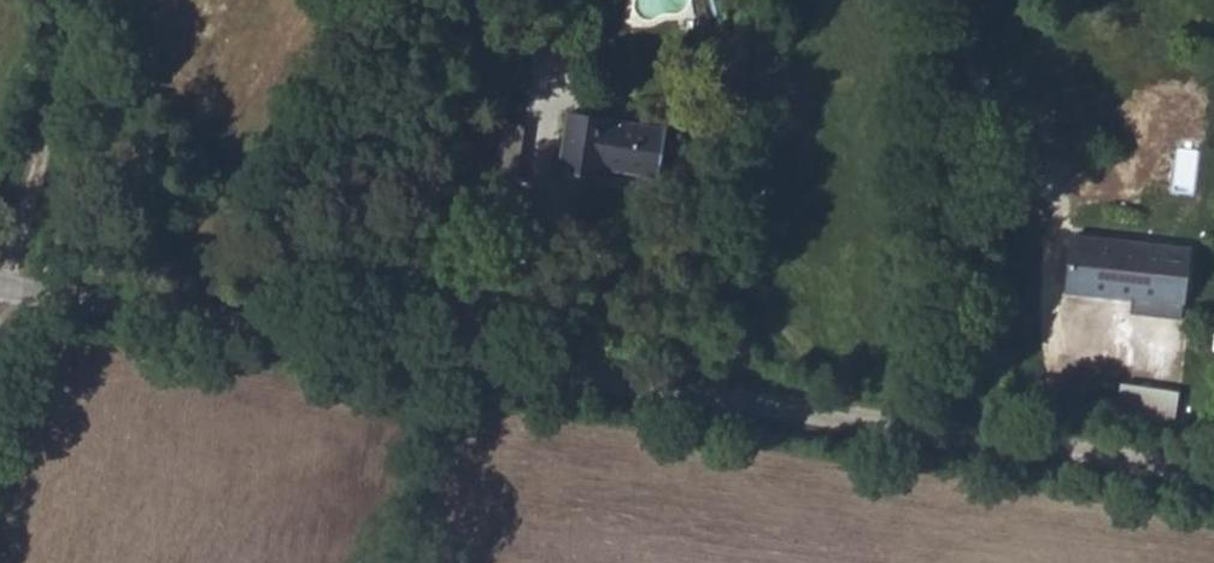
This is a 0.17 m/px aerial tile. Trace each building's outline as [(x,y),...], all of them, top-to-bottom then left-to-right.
[(491,118),(486,172),(520,175),(525,121),(491,118)] [(545,195),(586,198),(587,186),(646,190),(648,142),(549,137),(545,195)] [(1150,292),(1153,254),(1058,243),(1052,302),(1168,317),(1171,295),(1150,292)] [(1150,292),(1171,295),(1174,257),(1153,254),(1150,292)] [(1120,380),(1116,416),(1176,422),(1179,386),(1120,380)]
